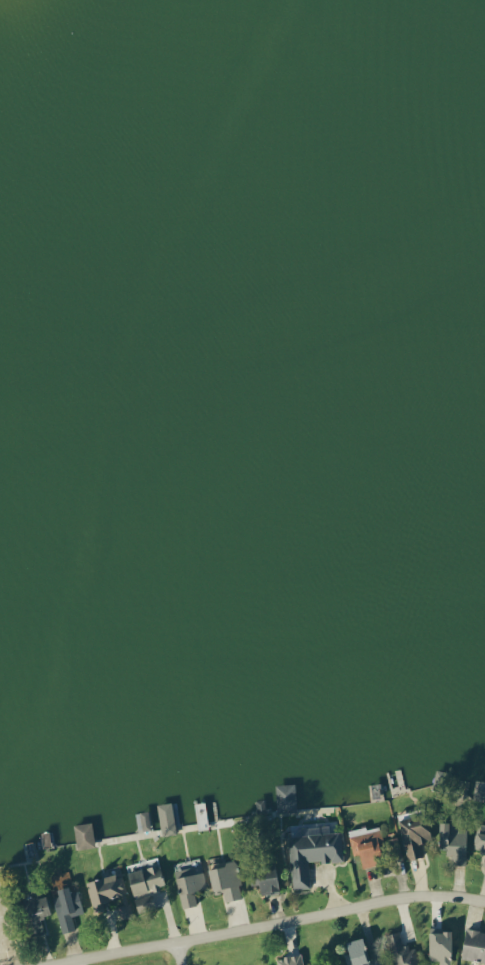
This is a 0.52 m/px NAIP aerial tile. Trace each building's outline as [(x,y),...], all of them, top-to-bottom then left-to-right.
[(277,811),(296,811),(296,784),(276,784),(277,811)] [(158,804),(161,835),(176,834),(173,802),(158,804)] [(137,823),(149,822),(149,812),(137,813),(137,823)] [(406,860),(422,857),(420,843),(431,841),(426,815),(399,820),(406,860)] [(77,850),(95,848),(93,823),(74,824),(77,850)] [(466,865),(467,823),(440,823),(440,850),(447,851),(447,859),(456,859),(456,865),(466,865)] [(478,823),(475,845),(482,846),(480,854),(484,855),(484,825),(478,823)] [(289,835),(292,890),(310,889),(308,862),(343,861),(341,832),(289,835)] [(362,867),(384,865),(381,832),(350,835),(352,855),(361,855),(362,867)] [(243,898),(235,859),(208,865),(214,894),(223,893),(225,901),(243,898)] [(166,887),(159,864),(127,873),(134,896),(166,887)] [(253,886),(260,886),(261,895),(280,893),(276,864),(250,867),(253,886)] [(206,889),(202,865),(185,868),(185,869),(176,870),(182,908),(197,905),(195,891),(206,889)] [(87,882),(92,904),(122,898),(123,905),(117,907),(120,920),(132,918),(123,874),(87,882)] [(78,890),(71,892),(70,889),(52,893),(62,933),(75,930),(72,917),(84,914),(78,890)] [(50,915),(46,894),(23,898),(30,934),(44,932),(41,917),(50,915)] [(466,929),(462,958),(484,962),(484,932),(466,929)] [(416,946),(402,947),(400,932),(389,933),(393,964),(419,964),(416,946)] [(430,932),(429,960),(439,961),(439,964),(452,964),(453,932),(430,932)] [(364,938),(347,941),(349,953),(345,954),(347,964),(369,964),(364,938)] [(301,954),(277,959),(278,964),(304,964),(301,954)]
